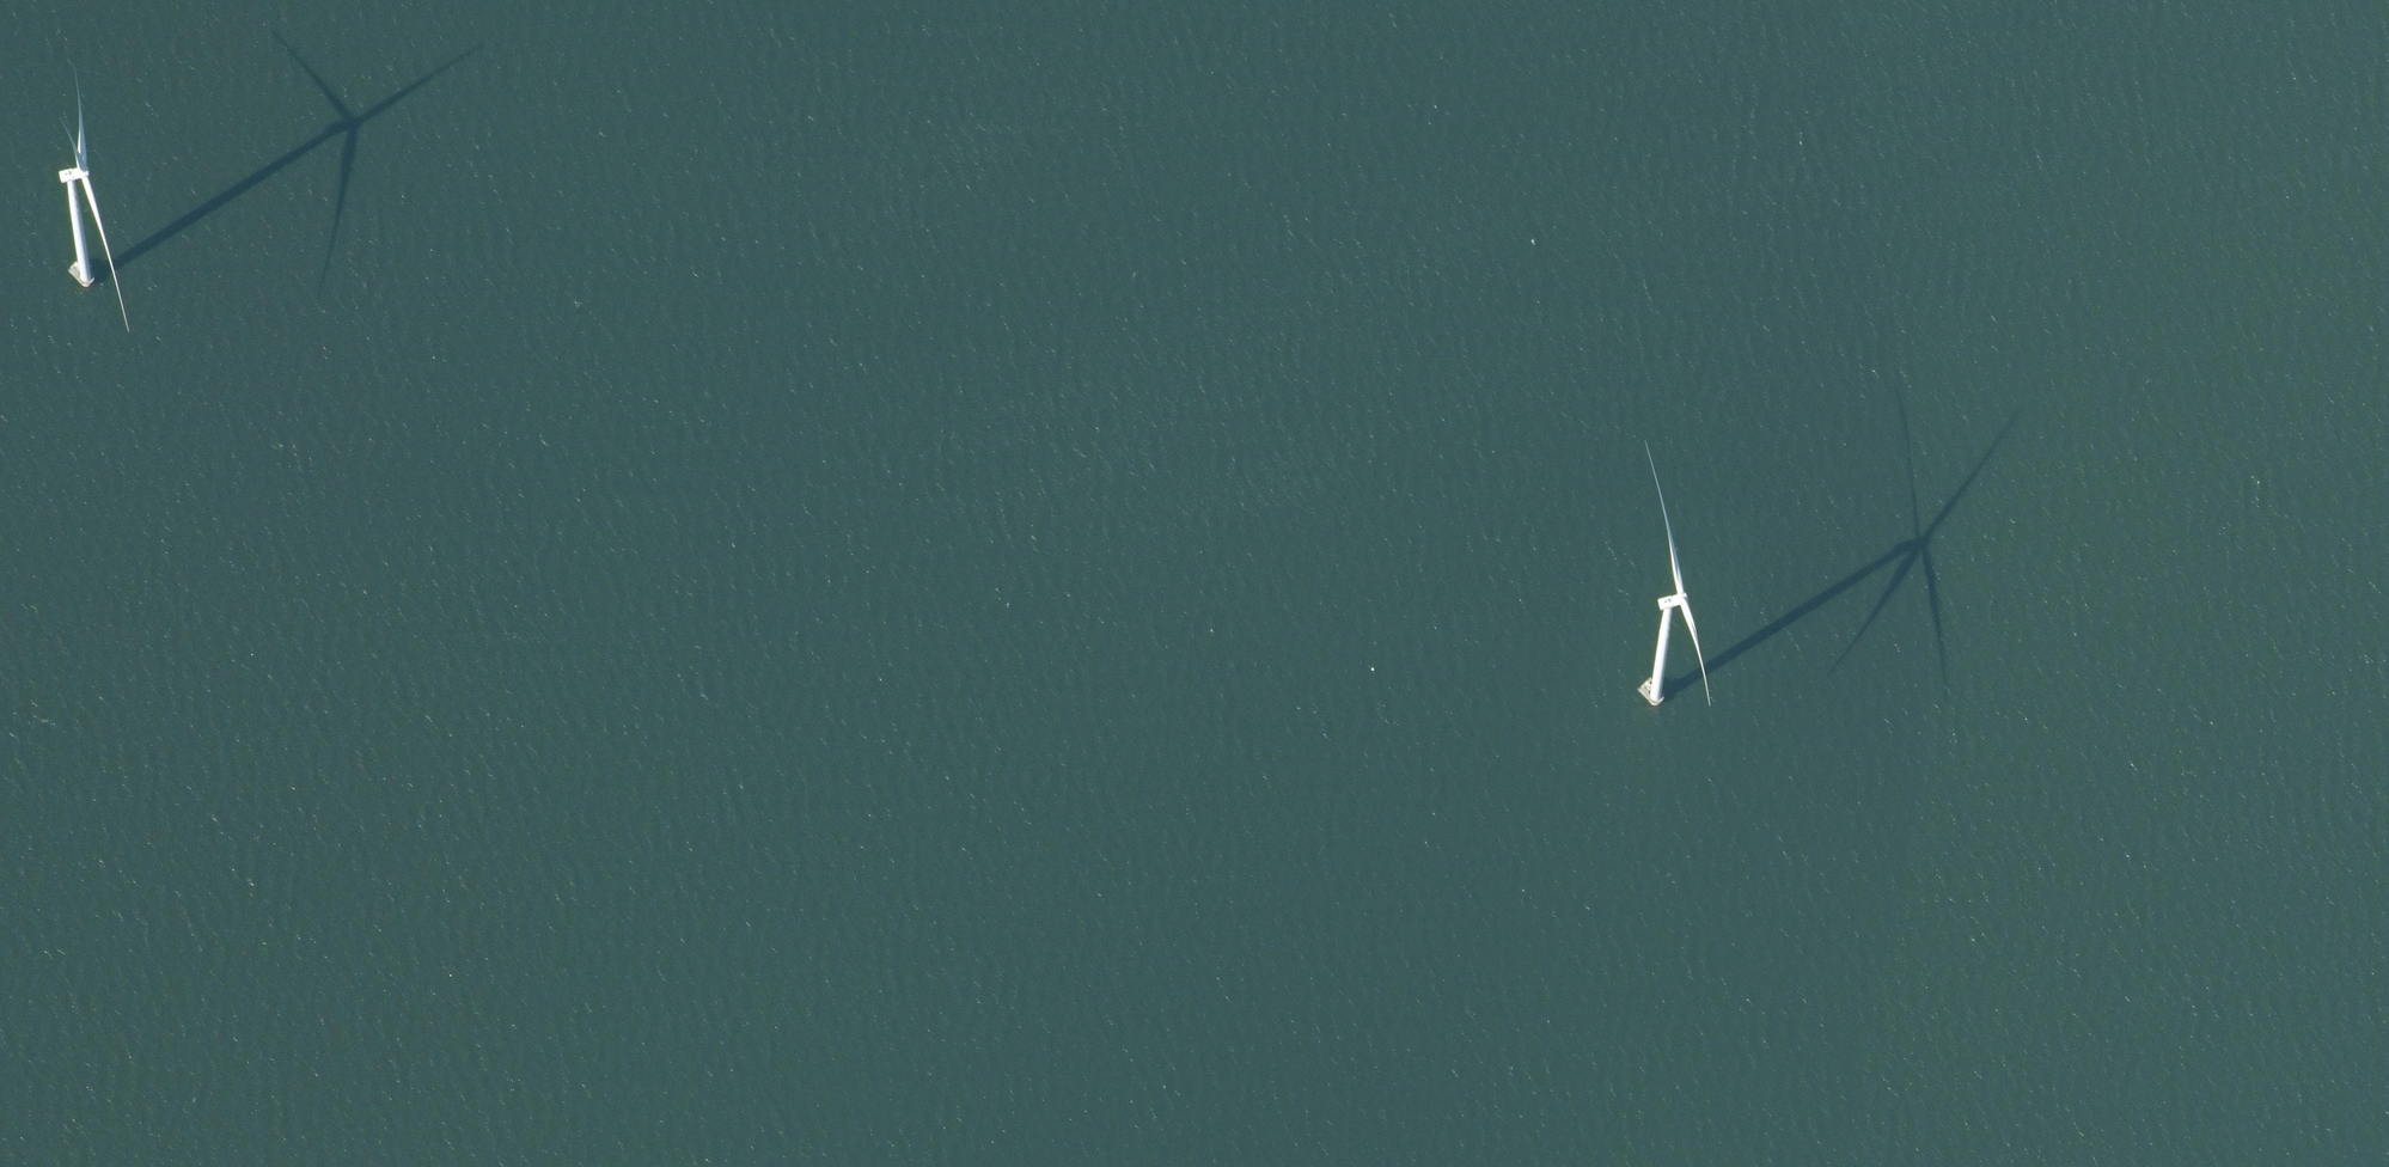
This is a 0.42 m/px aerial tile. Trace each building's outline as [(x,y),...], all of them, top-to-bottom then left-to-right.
[(81,278),(81,280),(81,282),(82,284),(84,285),(86,285),(88,285),(90,284),(91,282),(91,280),(91,278),(90,276),(88,275),(86,274),(84,275),(82,276),(81,278)] [(1650,699),(1649,701),(1650,703),(1651,704),(1653,706),(1655,706),(1657,706),(1659,704),(1660,703),(1660,701),(1660,699),(1659,697),(1657,696),(1655,695),(1653,696),(1651,697),(1650,699)]
